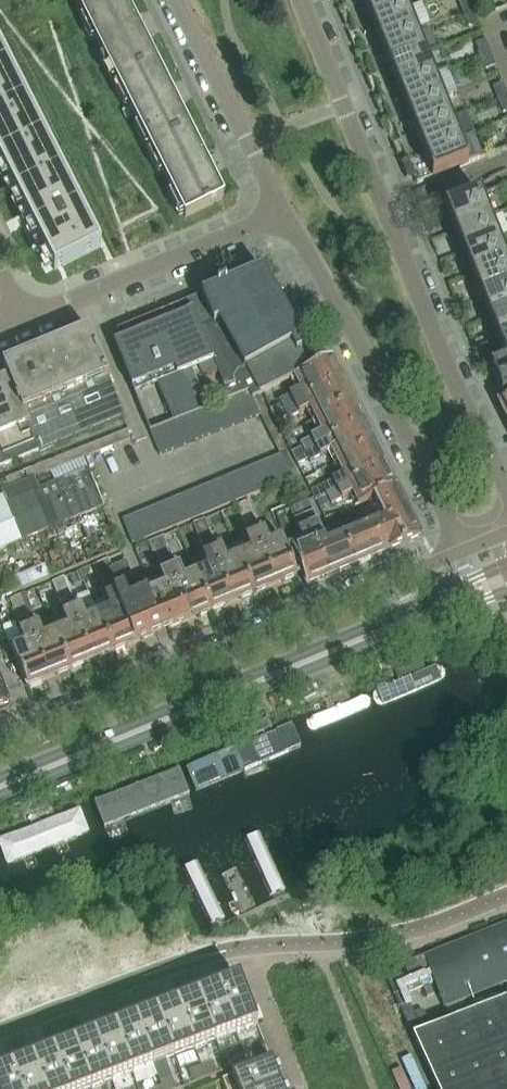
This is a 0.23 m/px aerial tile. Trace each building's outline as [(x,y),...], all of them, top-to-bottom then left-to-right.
[(82,15),(83,14),(111,0),(74,0),(82,15)] [(83,14),(118,82),(155,63),(141,36),(144,34),(139,23),(136,24),(124,0),(111,0),(83,14)] [(348,9),(371,0),(344,0),(348,9)] [(348,9),(356,31),(407,11),(423,4),(421,0),(371,0),(348,9)] [(463,13),(473,9),(470,0),(459,0),(458,0),(463,13)] [(423,4),(407,11),(356,31),(365,53),(416,32),(431,26),(423,4)] [(469,26),(479,22),(473,9),(463,13),(469,26)] [(431,26),(416,32),(365,53),(374,75),(425,54),(440,48),(431,26)] [(476,44),(481,57),(491,53),(486,40),(476,44)] [(25,213),(31,224),(33,227),(38,238),(40,242),(46,253),(47,256),(53,267),(55,271),(58,269),(62,267),(102,247),(0,45),(0,162),(25,213)] [(440,48),(425,54),(374,75),(382,96),(433,76),(449,70),(440,48)] [(486,70),(496,66),(491,53),(481,57),(486,70)] [(134,114),(151,149),(189,130),(175,102),(178,101),(172,90),(169,91),(155,63),(118,82),(130,106),(123,112),(126,118),(134,114)] [(449,70),(433,76),(382,96),(391,118),(442,98),(458,91),(449,70)] [(498,100),(506,97),(506,94),(503,84),(493,88),(498,100)] [(458,91),(442,98),(391,118),(400,140),(451,119),(466,113),(458,91)] [(506,112),(506,97),(498,100),(503,113),(506,112)] [(466,113),(451,119),(400,140),(408,162),(475,135),(466,113)] [(189,130),(151,149),(185,217),(224,197),(210,170),(212,169),(206,157),(203,158),(189,130)] [(417,184),(433,178),(484,157),(475,135),(408,162),(417,184)] [(488,217),(480,196),(506,186),(506,184),(480,195),(445,209),(422,218),(423,219),(446,210),(451,224),(455,222),(458,229),(488,217)] [(154,204),(122,217),(132,241),(163,228),(154,204)] [(488,217),(458,229),(454,230),(460,245),(464,244),(467,250),(497,238),(488,217)] [(475,272),(506,260),(497,238),(467,250),(463,252),(469,267),(473,265),(475,272)] [(475,272),(471,274),(477,289),(481,287),(484,294),(506,285),(506,263),(506,260),(475,272)] [(123,340),(115,344),(136,393),(160,383),(175,420),(175,421),(188,416),(199,412),(184,373),(199,368),(200,370),(201,371),(203,373),(205,374),(207,375),(209,376),(211,376),(213,376),(215,376),(217,375),(219,374),(224,386),(223,386),(229,400),(238,397),(248,393),(251,399),(258,395),(293,378),(317,367),(316,366),(308,369),(300,352),(307,349),(264,269),(210,292),(202,296),(210,310),(151,335),(145,319),(142,320),(118,330),(123,340)] [(506,310),(506,285),(484,294),(480,295),(486,310),(490,309),(493,315),(506,310)] [(493,315),(489,317),(495,332),(499,330),(501,337),(506,335),(506,310),(493,315)] [(0,379),(0,468),(126,416),(90,328),(5,363),(10,375),(0,379)] [(501,337),(497,339),(503,354),(506,352),(506,335),(501,337)] [(354,402),(347,390),(343,389),(336,376),(338,371),(332,359),(317,367),(293,378),(300,391),(278,402),(280,405),(269,409),(276,422),(286,418),(288,421),(310,410),(316,421),(354,402)] [(506,360),(506,361),(491,368),(502,395),(506,393),(506,360)] [(259,415),(251,399),(248,393),(238,397),(247,420),(259,415)] [(251,399),(259,415),(280,455),(292,478),(302,498),(308,495),(258,395),(251,399)] [(247,420),(238,397),(229,400),(225,401),(234,425),(247,420)] [(234,425),(225,401),(213,406),(222,430),(234,425)] [(338,464),(376,446),(370,434),(365,433),(357,418),(359,413),(354,402),(316,421),(322,433),(300,444),(301,448),(291,452),(298,464),(308,460),(310,463),(331,452),(338,464)] [(222,430),(213,406),(200,411),(210,435),(222,430)] [(210,435),(200,411),(199,412),(188,416),(197,440),(210,435)] [(197,440),(188,416),(175,421),(175,420),(174,420),(185,445),(197,440)] [(174,420),(162,425),(173,450),(185,445),(174,420)] [(160,455),(173,450),(162,425),(150,430),(160,455)] [(131,428),(119,433),(122,442),(135,437),(131,428)] [(119,433),(106,438),(109,447),(122,442),(119,433)] [(106,438),(93,443),(97,452),(109,447),(106,438)] [(93,443),(81,448),(84,457),(97,452),(93,443)] [(360,507),(374,501),(398,490),(391,477),(386,476),(378,462),(381,456),(376,446),(338,464),(343,475),(322,486),(323,490),(313,495),(318,506),(329,501),(331,506),(354,496),(360,507)] [(81,448),(68,453),(71,462),(83,457),(84,457),(81,448)] [(68,453),(55,458),(59,467),(71,462),(68,453)] [(278,484),(292,478),(280,455),(268,460),(278,484)] [(55,458),(42,463),(46,471),(59,467),(55,458)] [(278,484),(268,460),(256,465),(266,489),(278,484)] [(42,463),(30,468),(33,476),(46,471),(42,463)] [(266,489),(256,465),(243,470),(253,494),(266,489)] [(30,468),(17,473),(20,481),(33,476),(30,468)] [(0,497),(0,550),(104,507),(88,470),(40,490),(35,479),(2,492),(4,495),(0,497)] [(253,494),(243,470),(231,475),(241,499),(253,494)] [(17,473),(4,478),(8,486),(20,481),(17,473)] [(241,499),(231,475),(219,480),(229,504),(241,499)] [(229,504),(219,480),(207,485),(217,509),(229,504)] [(217,509),(207,485),(195,490),(205,514),(217,509)] [(205,514),(195,490),(183,495),(193,519),(205,514)] [(385,522),(409,512),(398,490),(374,501),(385,522)] [(193,519),(183,495),(171,500),(181,524),(193,519)] [(181,524),(171,500),(159,505),(169,529),(181,524)] [(340,573),(356,566),(344,538),(327,544),(308,501),(293,508),(298,517),(293,520),(303,542),(291,548),(307,587),(319,582),(321,577),(335,571),(340,573)] [(241,557),(256,593),(270,587),(268,583),(283,577),(285,581),(298,576),(283,539),(272,544),(263,523),(257,525),(248,502),(228,510),(231,517),(239,514),(246,530),(244,531),(253,552),(241,557)] [(169,529),(159,505),(147,510),(157,534),(169,529)] [(157,534),(147,510),(135,515),(145,539),(157,534)] [(385,522),(378,525),(391,552),(417,541),(420,533),(409,512),(385,522)] [(135,515),(123,520),(132,544),(145,539),(135,515)] [(209,570),(197,575),(213,611),(228,605),(226,601),(240,595),(241,599),(256,593),(241,557),(229,562),(224,549),(220,551),(207,519),(192,525),(205,557),(204,558),(209,570)] [(344,538),(356,566),(391,552),(378,525),(344,538)] [(167,587),(146,596),(162,632),(183,623),(182,619),(197,613),(198,617),(213,611),(197,575),(186,579),(178,558),(172,561),(162,537),(149,543),(153,553),(156,552),(161,565),(158,567),(167,587)] [(146,596),(141,598),(129,603),(121,582),(116,584),(107,561),(94,566),(98,577),(101,575),(106,589),(101,591),(110,611),(98,616),(113,652),(128,646),(127,643),(133,640),(140,637),(142,641),(162,632),(146,596)] [(12,577),(18,591),(18,592),(51,578),(45,564),(12,577)] [(74,584),(82,580),(79,573),(70,577),(74,584)] [(68,629),(55,634),(70,670),(86,664),(84,660),(99,654),(101,658),(113,652),(98,616),(87,621),(82,608),(77,611),(64,579),(51,584),(65,616),(63,617),(68,629)] [(23,633),(20,634),(25,647),(13,652),(27,688),(42,682),(41,678),(56,672),(57,676),(70,670),(55,634),(44,639),(39,626),(35,628),(21,596),(9,601),(23,633)] [(421,654),(397,664),(401,673),(425,663),(421,654)] [(386,659),(379,662),(382,670),(389,667),(386,659)] [(442,662),(380,688),(385,700),(447,674),(442,662)] [(10,706),(11,705),(0,678),(0,710),(10,706)] [(312,684),(300,688),(304,698),(315,694),(312,684)] [(369,695),(308,718),(314,735),(375,712),(369,695)] [(252,720),(241,725),(246,739),(273,728),(269,718),(254,724),(252,720)] [(283,730),(195,765),(204,786),(292,751),(283,730)] [(183,770),(95,804),(105,830),(193,796),(183,770)] [(0,839),(0,846),(7,864),(91,832),(82,808),(0,839)] [(244,839),(272,898),(288,890),(260,831),(244,839)] [(183,868),(212,927),(228,920),(199,860),(183,868)] [(506,984),(506,923),(404,964),(404,966),(405,966),(415,991),(435,983),(445,1009),(506,984)] [(423,1031),(394,968),(391,969),(391,970),(384,973),(437,1088),(506,1088),(506,999),(423,1031)] [(242,979),(221,988),(239,1035),(261,1027),(242,979)] [(221,988),(200,996),(218,1043),(239,1035),(221,988)] [(200,996),(179,1004),(198,1051),(218,1043),(200,996)] [(179,1004),(159,1012),(177,1059),(198,1051),(179,1004)] [(159,1012),(138,1020),(157,1067),(177,1059),(159,1012)] [(138,1020),(117,1028),(136,1075),(157,1067),(138,1020)] [(117,1028),(97,1036),(115,1083),(136,1075),(117,1028)] [(76,1044),(94,1088),(101,1088),(115,1083),(97,1036),(76,1044)] [(56,1052),(70,1088),(94,1088),(76,1044),(56,1052)] [(35,1060),(46,1088),(70,1088),(56,1052),(35,1060)] [(260,1052),(247,1056),(251,1064),(263,1060),(260,1052)] [(247,1056),(235,1061),(238,1069),(251,1064),(247,1056)] [(14,1068),(22,1088),(46,1088),(35,1060),(14,1068)] [(225,1081),(228,1088),(270,1088),(283,1084),(275,1062),(225,1081)] [(0,1074),(0,1088),(22,1088),(14,1068),(0,1074)] [(218,1068),(206,1073),(209,1081),(221,1076),(218,1068)] [(206,1073),(194,1077),(197,1085),(209,1081),(206,1073)]
